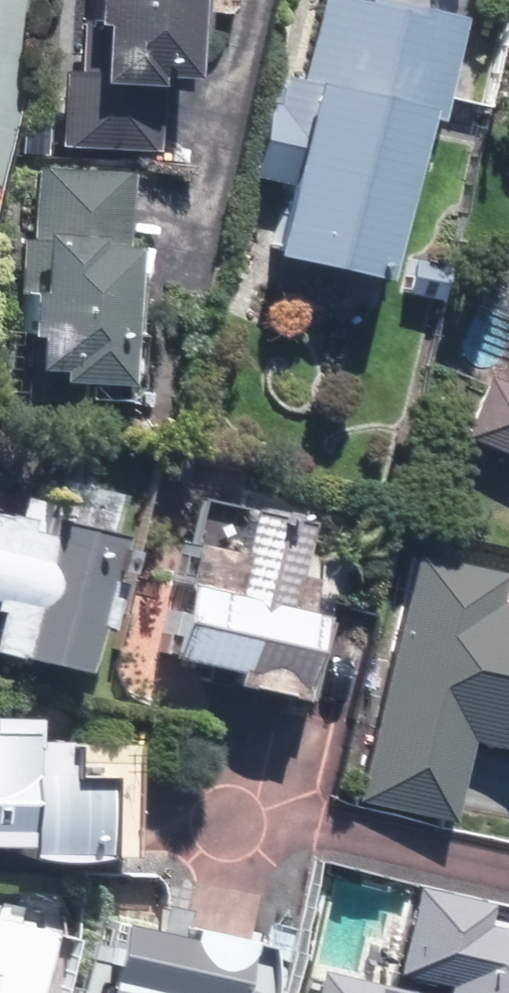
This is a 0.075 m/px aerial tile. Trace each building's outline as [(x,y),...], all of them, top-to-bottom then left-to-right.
[(71,31),(83,32),(79,93),(141,97),(143,64),(192,67),(196,0),(73,0),(71,31)] [(245,179),(272,186),(253,261),(362,288),(405,115),(432,122),(455,27),(346,0),(317,0),(297,82),(270,75),(245,179)] [(120,175),(21,168),(7,373),(30,374),(29,387),(105,392),(108,346),(125,347),(129,286),(112,285),(120,175)] [(464,311),(508,331),(508,279),(484,267),(464,311)] [(452,443),(508,470),(508,386),(504,396),(479,384),(452,443)] [(211,691),(276,706),(318,527),(230,506),(218,557),(175,547),(148,659),(215,675),(211,691)] [(60,678),(89,547),(0,527),(0,665),(60,678)] [(406,557),(353,800),(440,819),(457,742),(508,754),(508,580),(406,557)] [(5,744),(6,722),(0,721),(0,866),(79,869),(82,782),(47,780),(48,746),(5,744)] [(398,900),(379,991),(316,977),(312,992),(508,992),(508,936),(504,935),(506,923),(398,900)] [(87,992),(213,992),(223,948),(102,923),(87,992)]
